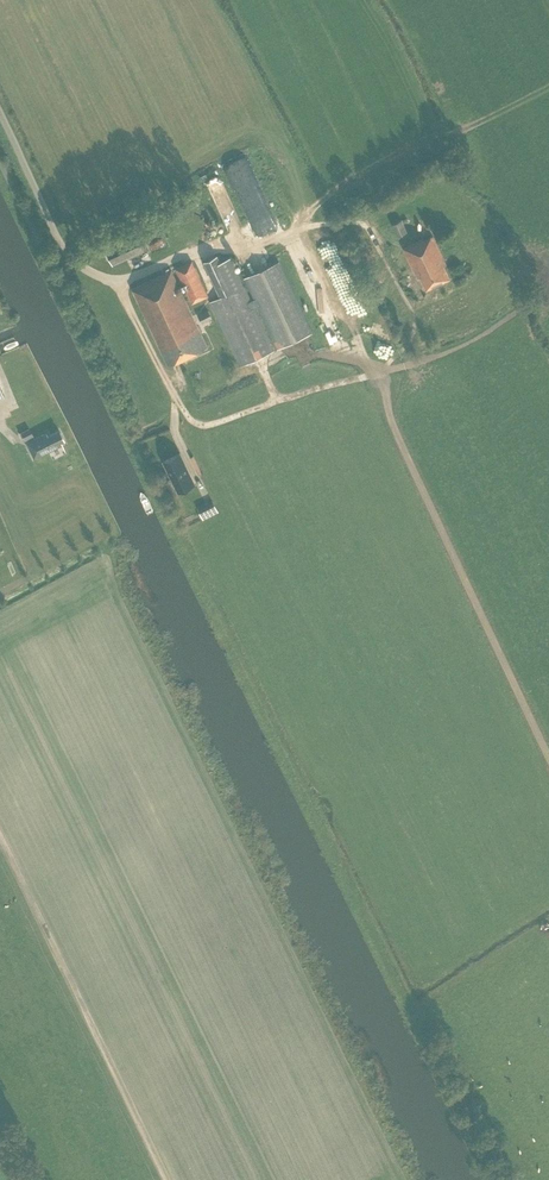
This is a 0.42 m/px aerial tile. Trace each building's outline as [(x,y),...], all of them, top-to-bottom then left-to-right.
[(408,231),(402,219),(392,223),(398,236),(408,231)] [(114,264),(145,250),(138,234),(107,249),(114,264)] [(446,264),(437,243),(433,235),(424,240),(424,238),(404,248),(417,277),(421,276),(427,289),(449,278),(443,265),(446,264)] [(231,257),(221,262),(218,254),(204,261),(221,296),(210,301),(240,366),(274,351),(254,308),(258,306),(278,349),(295,342),(262,270),(246,278),(255,299),(251,301),(231,257)] [(193,303),(209,296),(193,261),(176,268),(184,284),(179,286),(172,269),(133,288),(168,364),(207,346),(182,290),(186,288),(193,303)] [(279,262),(262,270),(295,342),(311,334),(279,262)] [(209,309),(204,312),(198,315),(202,323),(213,318),(209,309)] [(65,440),(59,429),(47,434),(46,432),(25,442),(33,459),(63,444),(62,441),(65,440)] [(176,455),(164,461),(175,483),(178,481),(182,489),(194,483),(184,461),(180,463),(176,455)] [(213,499),(197,506),(203,518),(219,511),(213,499)] [(8,1152),(0,1135),(0,1156),(8,1152)]
